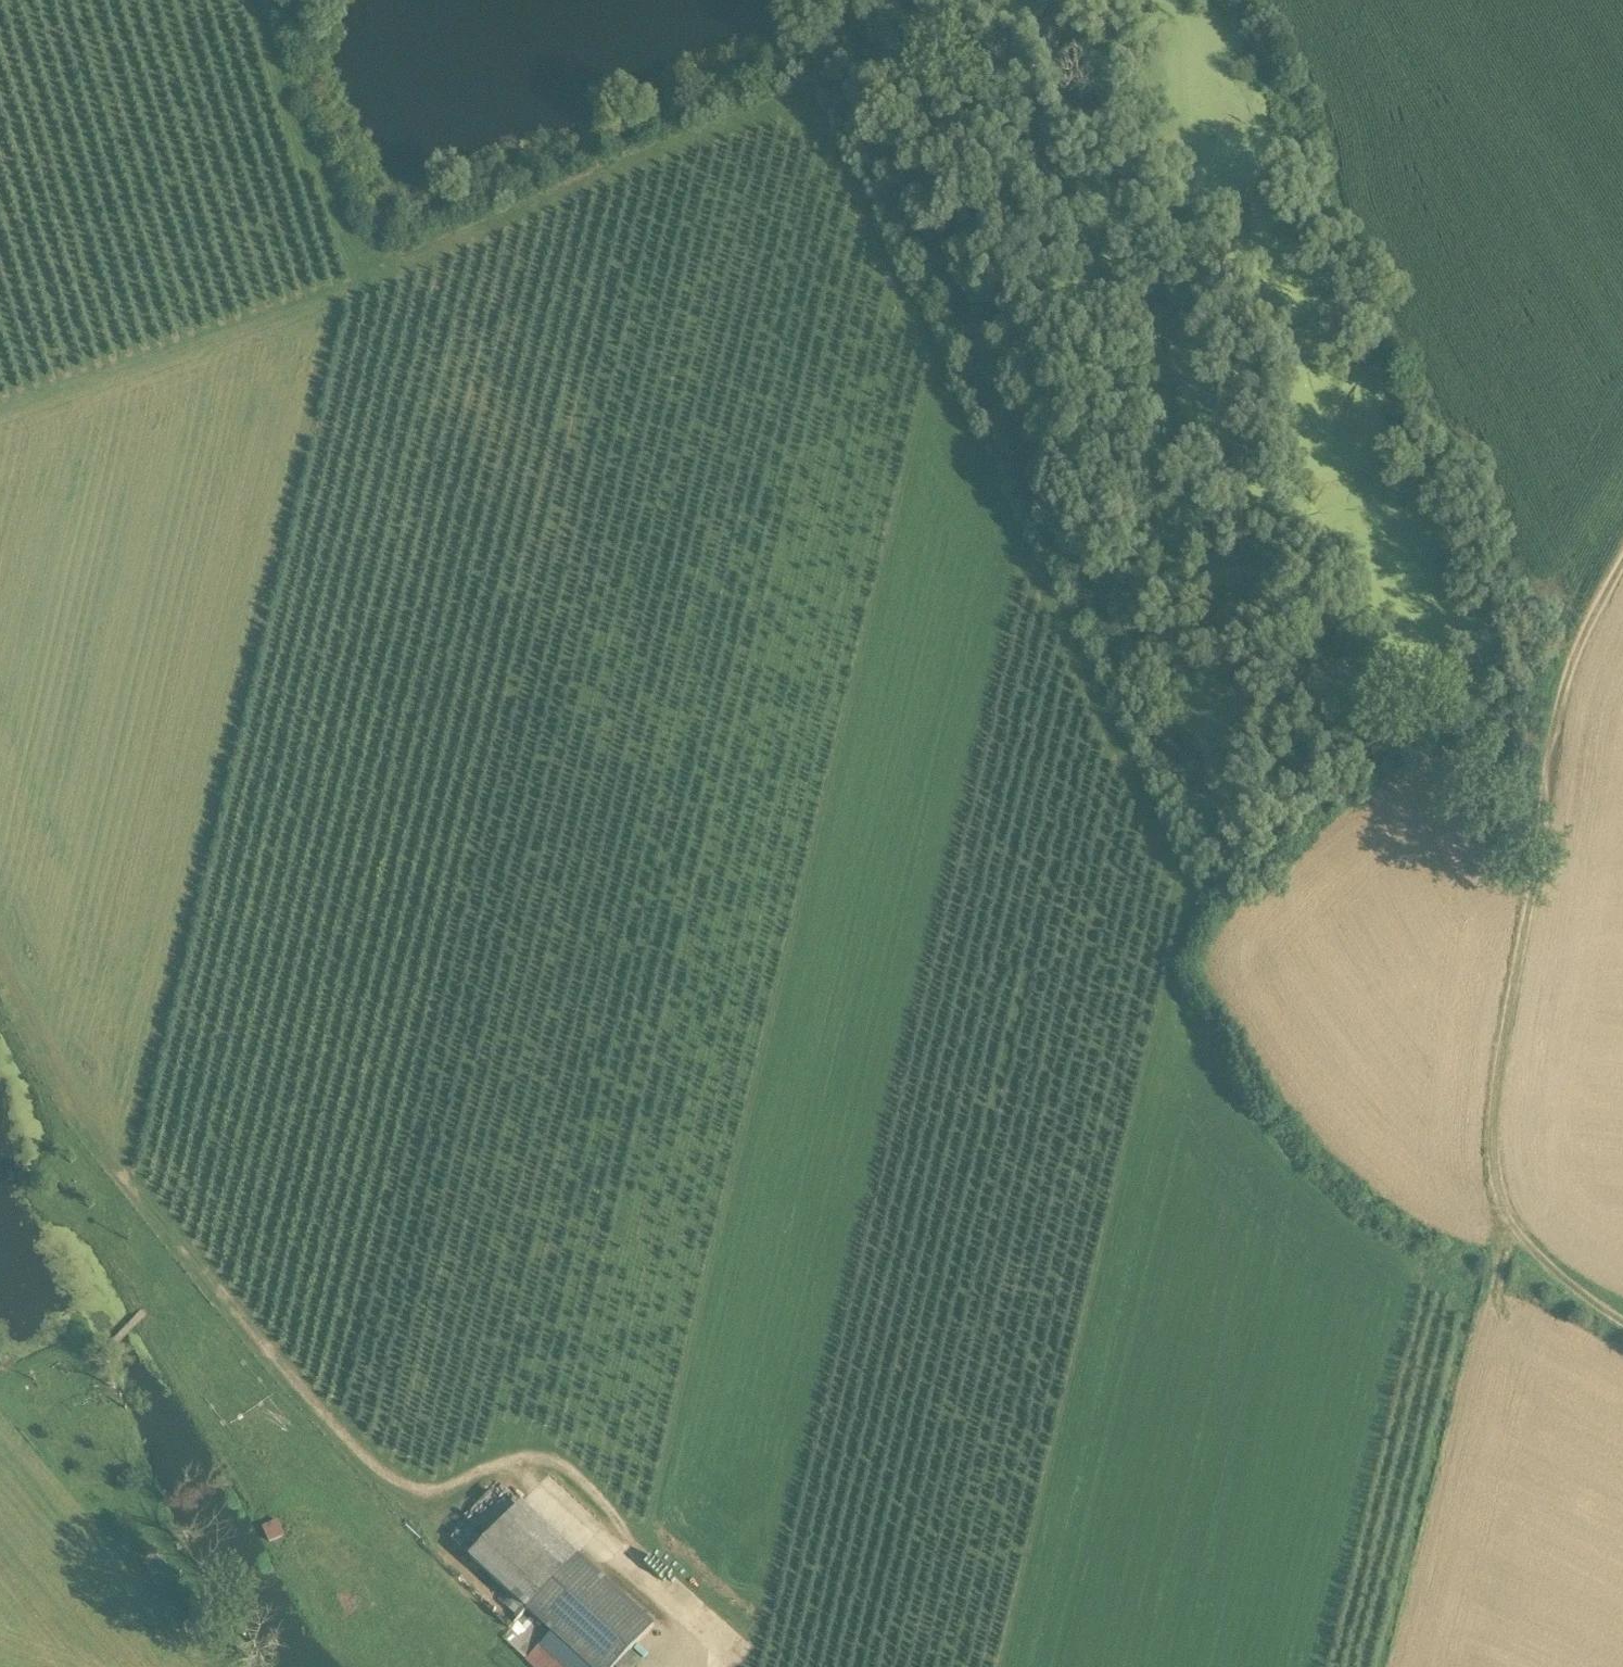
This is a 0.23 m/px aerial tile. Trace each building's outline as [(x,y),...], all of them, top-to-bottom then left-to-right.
[(664,1629),(529,1507),(477,1565),(557,1638),(532,1666),(533,1666),(629,1666),(664,1629)]
